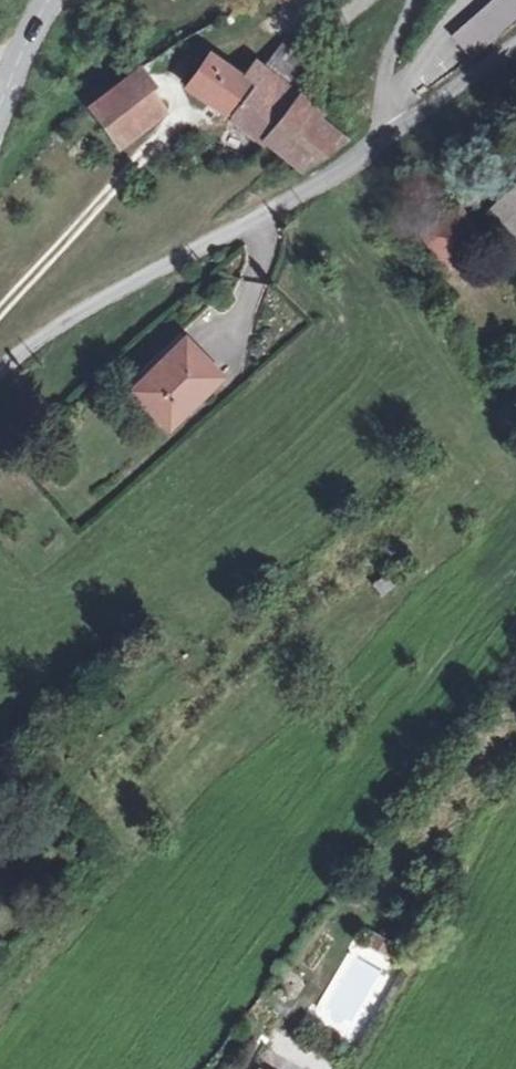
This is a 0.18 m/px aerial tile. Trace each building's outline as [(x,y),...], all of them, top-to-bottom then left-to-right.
[(454,36),(472,55),(515,18),(515,0),(493,0),(454,36)] [(306,62),(284,46),(252,87),(213,58),(190,88),(270,142),(302,97),(297,93),(308,80),(306,62)] [(164,110),(136,73),(90,106),(119,144),(164,110)] [(345,141),(302,97),(270,142),(306,168),(345,141)] [(496,209),(515,228),(515,189),(496,209)] [(483,244),(458,208),(423,234),(447,269),(483,244)] [(219,377),(185,341),(134,391),(170,426),(219,377)]
